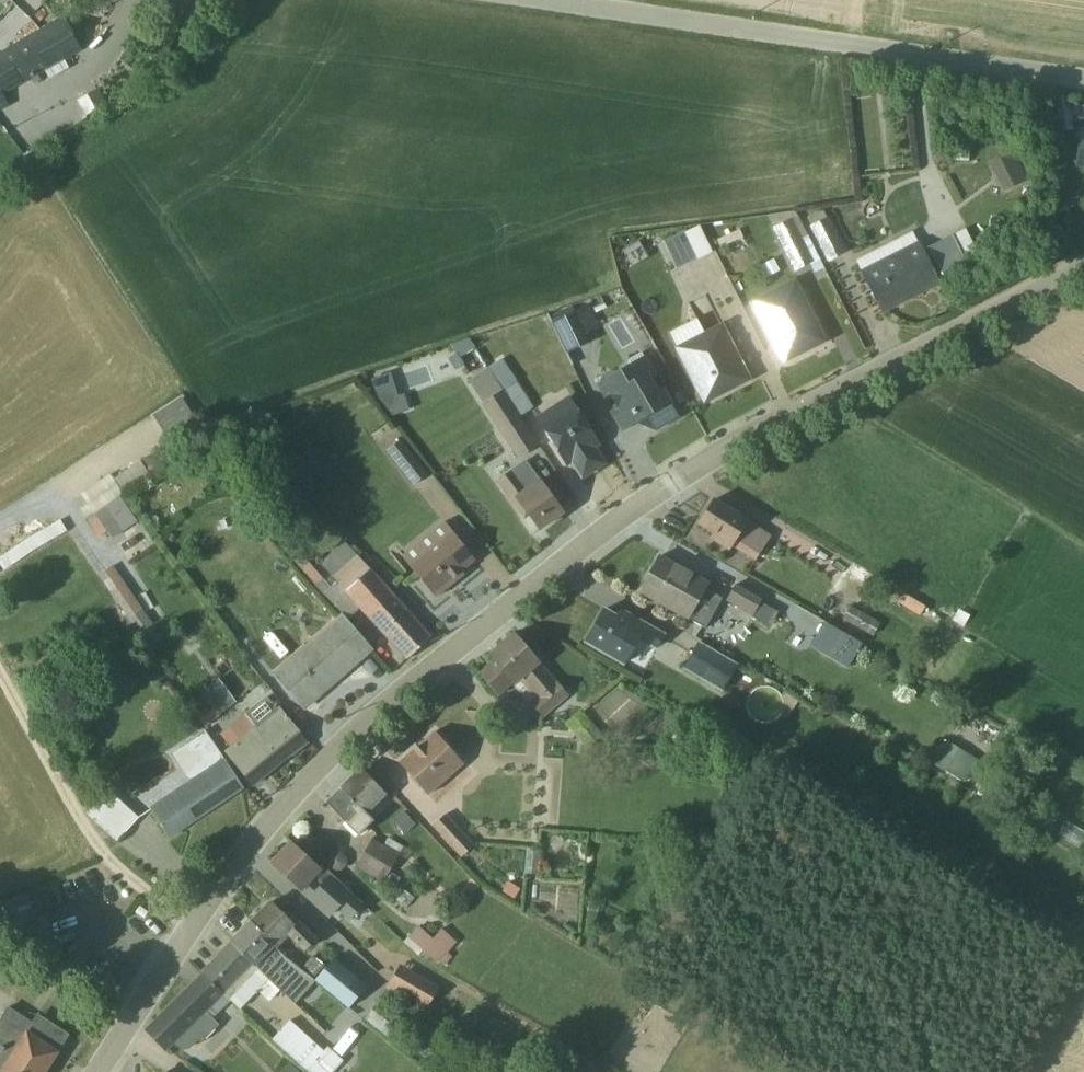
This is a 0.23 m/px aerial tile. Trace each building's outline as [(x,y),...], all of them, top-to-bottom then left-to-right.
[(60,17),(0,53),(0,110),(7,106),(2,95),(42,73),(47,80),(66,69),(61,59),(78,50),(60,17)] [(1068,97),(1054,99),(1057,132),(1071,131),(1068,97)] [(1079,132),(1073,167),(1083,169),(1083,133),(1079,132)] [(968,145),(952,144),(951,162),(967,163),(968,145)] [(988,166),(1001,194),(1027,181),(1014,154),(988,166)] [(793,212),(766,216),(772,229),(771,230),(792,273),(808,266),(813,274),(822,270),(793,212)] [(813,214),(805,218),(809,226),(808,228),(826,263),(845,254),(827,218),(825,218),(821,212),(813,214)] [(672,266),(710,252),(700,223),(662,237),(672,266)] [(976,254),(963,230),(926,249),(940,275),(963,264),(962,261),(976,254)] [(854,262),(880,312),(936,283),(910,233),(854,262)] [(752,300),(783,361),(822,341),(791,281),(752,300)] [(596,328),(584,306),(550,323),(565,353),(585,344),(581,335),(596,328)] [(703,402),(747,380),(718,325),(702,333),(695,319),(690,322),(667,334),(703,402)] [(530,323),(528,335),(543,338),(545,326),(530,323)] [(629,366),(595,387),(602,400),(607,396),(613,409),(609,412),(620,432),(645,417),(654,431),(677,417),(660,389),(656,391),(649,379),(655,377),(643,357),(642,357),(640,354),(627,362),(629,366)] [(501,393),(485,369),(466,381),(481,404),(479,405),(515,460),(537,445),(502,392),(501,393)] [(519,417),(531,408),(514,382),(501,391),(519,417)] [(582,476),(579,479),(603,463),(599,465),(590,450),(595,446),(564,399),(534,418),(565,466),(572,461),(582,476)] [(425,476),(398,441),(384,452),(411,487),(425,476)] [(522,461),(497,481),(523,517),(527,515),(538,530),(561,512),(522,461)] [(712,500),(696,525),(712,535),(709,539),(728,551),(731,548),(753,562),(761,550),(739,535),(747,522),(712,500)] [(473,561),(442,523),(400,556),(433,598),(450,585),(447,581),(448,581),(473,561)] [(812,546),(780,526),(773,539),(805,558),(812,546)] [(322,580),(287,540),(280,547),(314,586),(322,580)] [(358,608),(405,660),(429,638),(341,540),(329,551),(330,553),(318,564),(334,583),(321,595),(344,621),(358,608)] [(657,557),(638,592),(698,626),(712,598),(706,586),(657,557)] [(104,569),(131,612),(139,607),(113,564),(104,569)] [(735,583),(725,601),(750,616),(751,615),(763,621),(771,607),(760,600),(761,598),(735,583)] [(602,611),(584,643),(623,665),(637,642),(654,652),(663,635),(618,610),(613,616),(602,611)] [(796,628),(781,614),(768,630),(783,643),(796,628)] [(302,709),(369,650),(338,615),(271,674),(292,698),(302,709)] [(493,661),(478,674),(497,696),(510,685),(528,706),(529,705),(541,719),(566,698),(512,635),(489,655),(493,661)] [(721,693),(737,666),(697,643),(681,670),(721,693)] [(209,685),(198,693),(210,710),(198,720),(204,728),(226,708),(209,685)] [(277,708),(275,709),(264,697),(262,699),(218,735),(228,748),(222,753),(250,786),(289,755),(290,756),(305,743),(277,708)] [(580,712),(564,726),(585,749),(601,736),(580,712)] [(168,838),(242,788),(202,732),(168,756),(186,782),(147,808),(168,838)] [(461,765),(433,733),(398,764),(427,797),(461,765)] [(930,761),(962,780),(976,757),(943,738),(930,761)] [(385,796),(359,769),(324,803),(356,836),(371,821),(365,815),(385,796)] [(137,819),(106,791),(85,815),(115,843),(137,819)] [(429,824),(458,856),(472,843),(443,811),(429,824)] [(414,827),(401,812),(391,821),(404,835),(414,827)] [(354,867),(381,883),(401,848),(386,839),(381,847),(370,841),(354,867)] [(290,843),(270,865),(300,893),(302,892),(327,915),(336,907),(347,917),(359,905),(319,867),(316,869),(290,843)] [(28,896),(0,905),(0,918),(11,949),(42,938),(28,896)] [(269,903),(250,922),(275,948),(285,937),(302,953),(315,940),(286,910),(281,915),(269,903)] [(147,915),(139,908),(134,914),(143,921),(147,915)] [(282,957),(250,922),(230,942),(293,1005),(312,982),(282,957)] [(437,963),(456,941),(438,926),(430,936),(416,924),(405,936),(437,963)] [(267,980),(230,942),(200,972),(220,994),(237,1011),(267,980)] [(311,957),(300,969),(346,1010),(365,987),(330,958),(323,966),(311,957)] [(396,961),(383,981),(422,1007),(436,987),(396,961)] [(145,1031),(166,1051),(172,1044),(175,1047),(181,1050),(188,1049),(196,1041),(199,1043),(217,1025),(210,1018),(226,1002),(202,975),(145,1031)] [(56,1053),(67,1036),(35,1015),(30,1023),(6,1007),(0,1016),(0,1017),(56,1053)] [(316,1009),(309,1017),(325,1030),(332,1023),(316,1009)] [(270,1037),(307,1071),(332,1071),(341,1063),(290,1015),(270,1037)] [(0,1017),(0,1071),(43,1071),(56,1053),(0,1017)]
